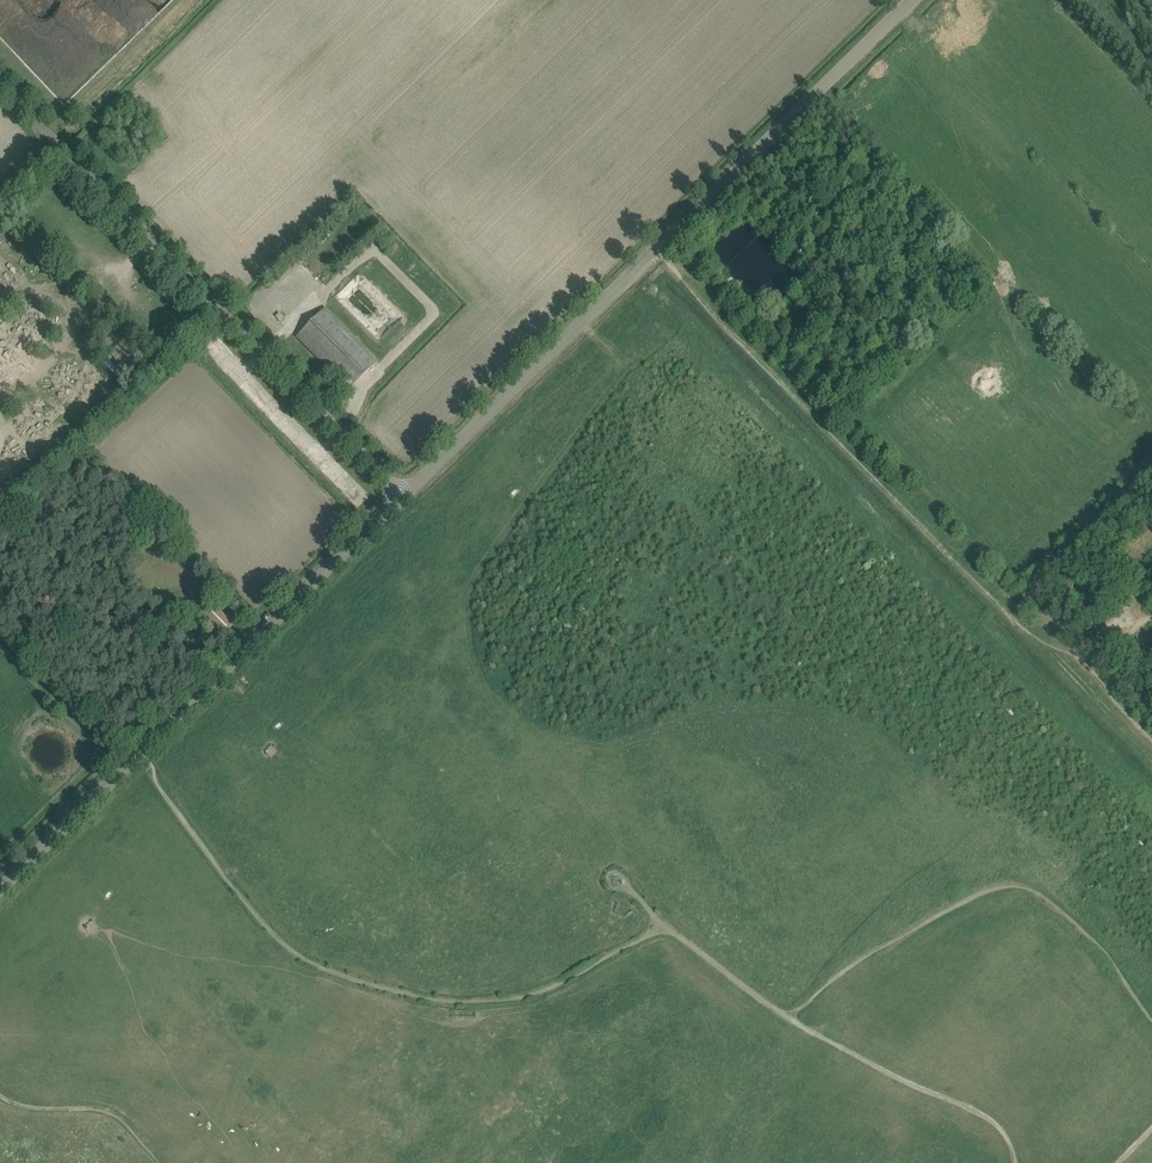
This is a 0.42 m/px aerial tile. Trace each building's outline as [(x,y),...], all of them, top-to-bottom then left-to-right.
[(377,342),(403,318),(361,273),(335,297),(377,342)] [(349,390),(378,361),(325,308),(296,337),(349,390)] [(204,615),(222,633),(232,623),(214,605),(204,615)]
